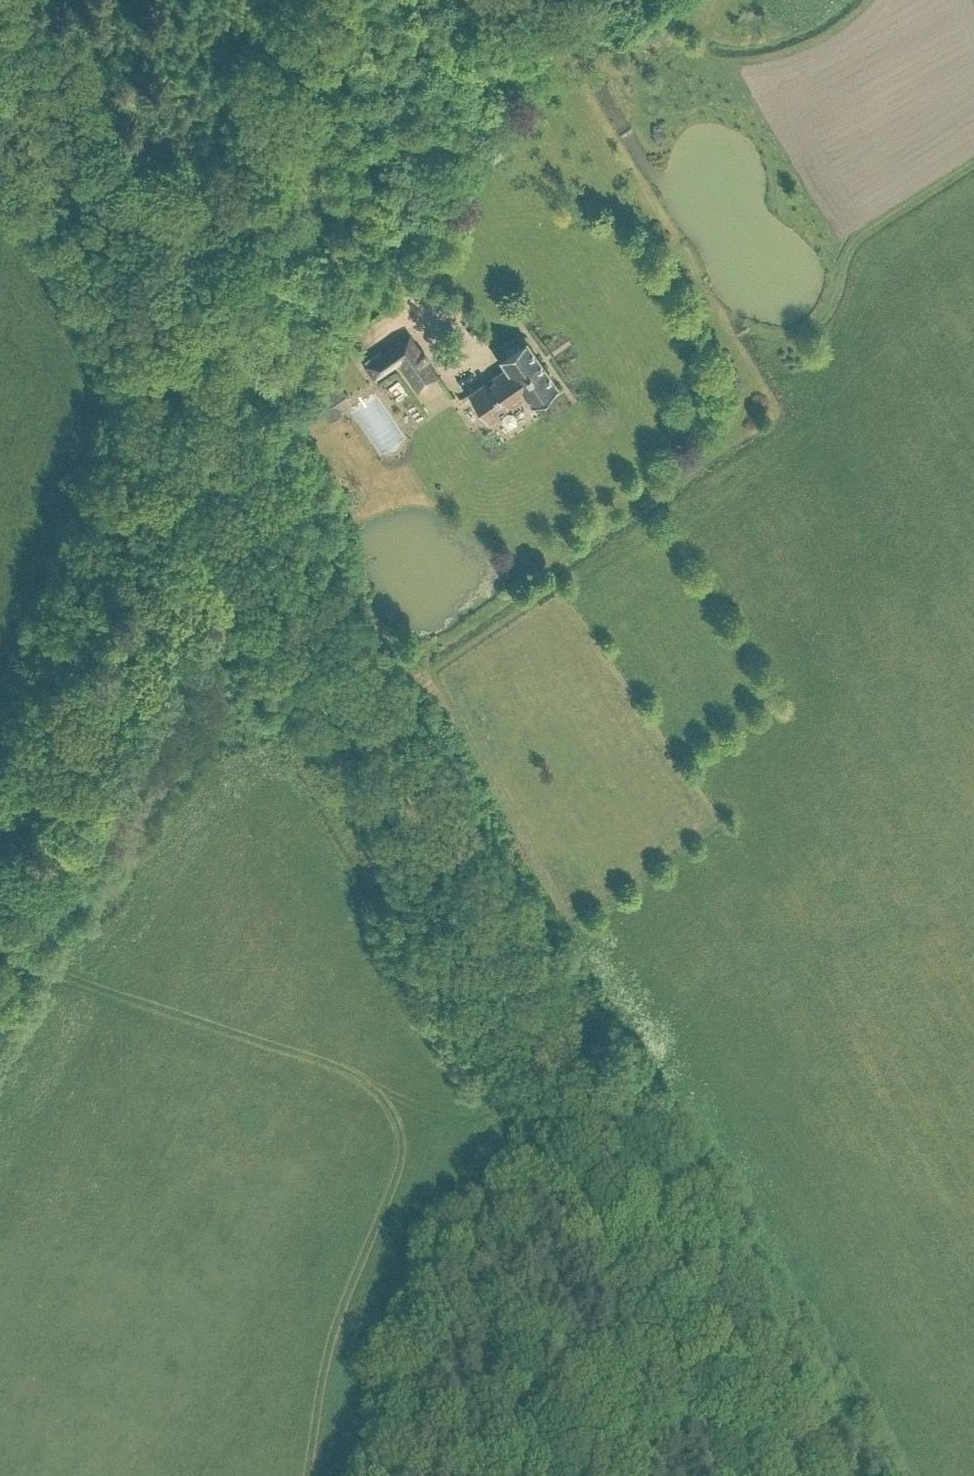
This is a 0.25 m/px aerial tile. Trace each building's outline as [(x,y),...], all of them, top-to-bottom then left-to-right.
[(408,334),(375,356),(384,369),(397,360),(417,388),(436,375),(425,358),(426,357),(421,349),(419,350),(408,334)] [(505,366),(467,392),(486,419),(524,392),(531,402),(555,385),(523,339),(499,356),(505,366)]
